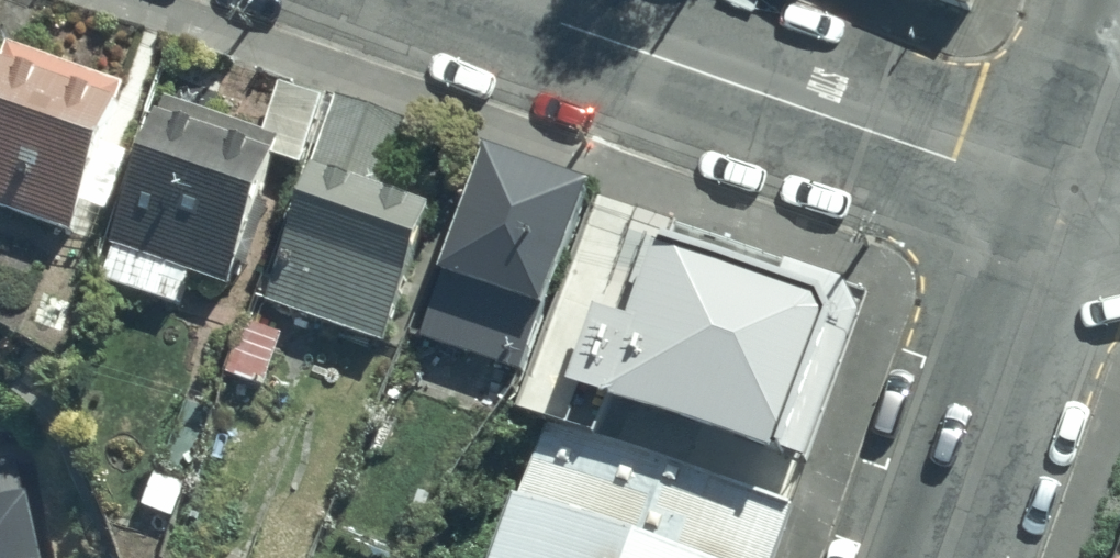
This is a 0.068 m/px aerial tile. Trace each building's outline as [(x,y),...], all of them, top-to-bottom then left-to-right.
[(7,38),(0,57),(0,200),(75,229),(132,79),(7,38)] [(281,82),(268,124),(285,129),(276,153),(300,160),(322,96),(281,82)] [(338,91),(338,93),(269,298),(390,339),(438,196),(391,180),(405,137),(411,139),(418,117),(338,91)] [(592,175),(489,137),(424,332),(528,367),(592,175)] [(231,373),(266,385),(284,332),(249,320),(231,373)] [(549,416),(497,557),(778,557),(797,506),(549,416)] [(0,460),(0,557),(45,557),(20,456),(0,460)]
